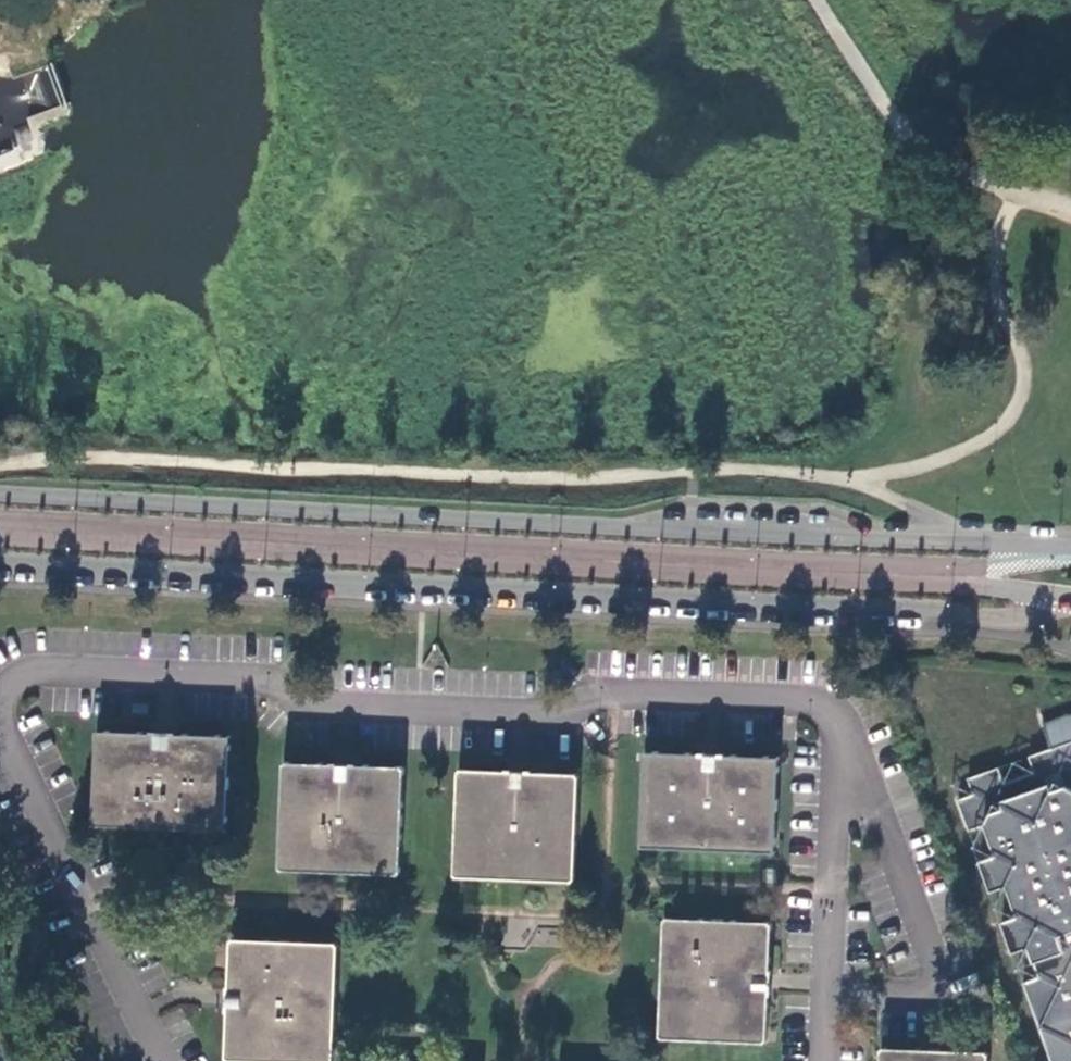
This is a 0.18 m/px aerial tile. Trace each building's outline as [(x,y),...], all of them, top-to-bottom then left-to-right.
[(950,781),(1049,1060),(1070,1060),(1070,713),(1046,722),(1045,750),(1028,755),(1027,781),(1019,758),(950,781)] [(230,740),(97,734),(94,829),(227,836),(230,740)] [(781,761),(647,756),(643,849),(778,856),(781,761)] [(410,769),(289,763),(284,869),(405,875),(410,769)] [(583,777),(463,772),(459,877),(579,883),(583,777)] [(775,926),(666,920),(662,1039),(770,1044),(775,926)] [(335,947),(232,943),(227,1060),(332,1060),(335,947)] [(989,1056),(885,1051),(884,1060),(988,1060),(989,1056)]
